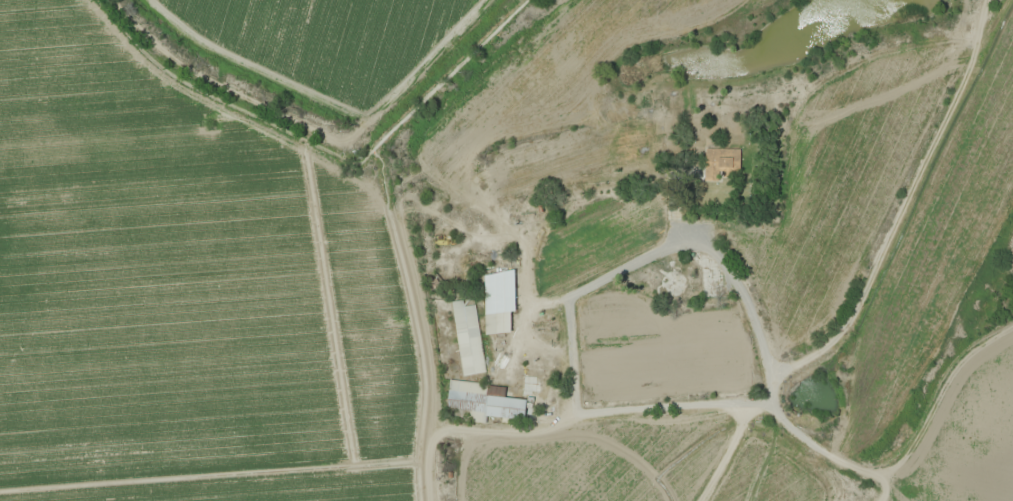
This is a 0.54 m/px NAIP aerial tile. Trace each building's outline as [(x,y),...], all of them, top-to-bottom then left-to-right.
[(748,150),(725,149),(725,140),(713,140),(713,182),(741,183),(741,174),(748,175),(748,150)] [(523,274),(493,274),(493,336),(519,336),(519,314),(523,314),(523,274)]
